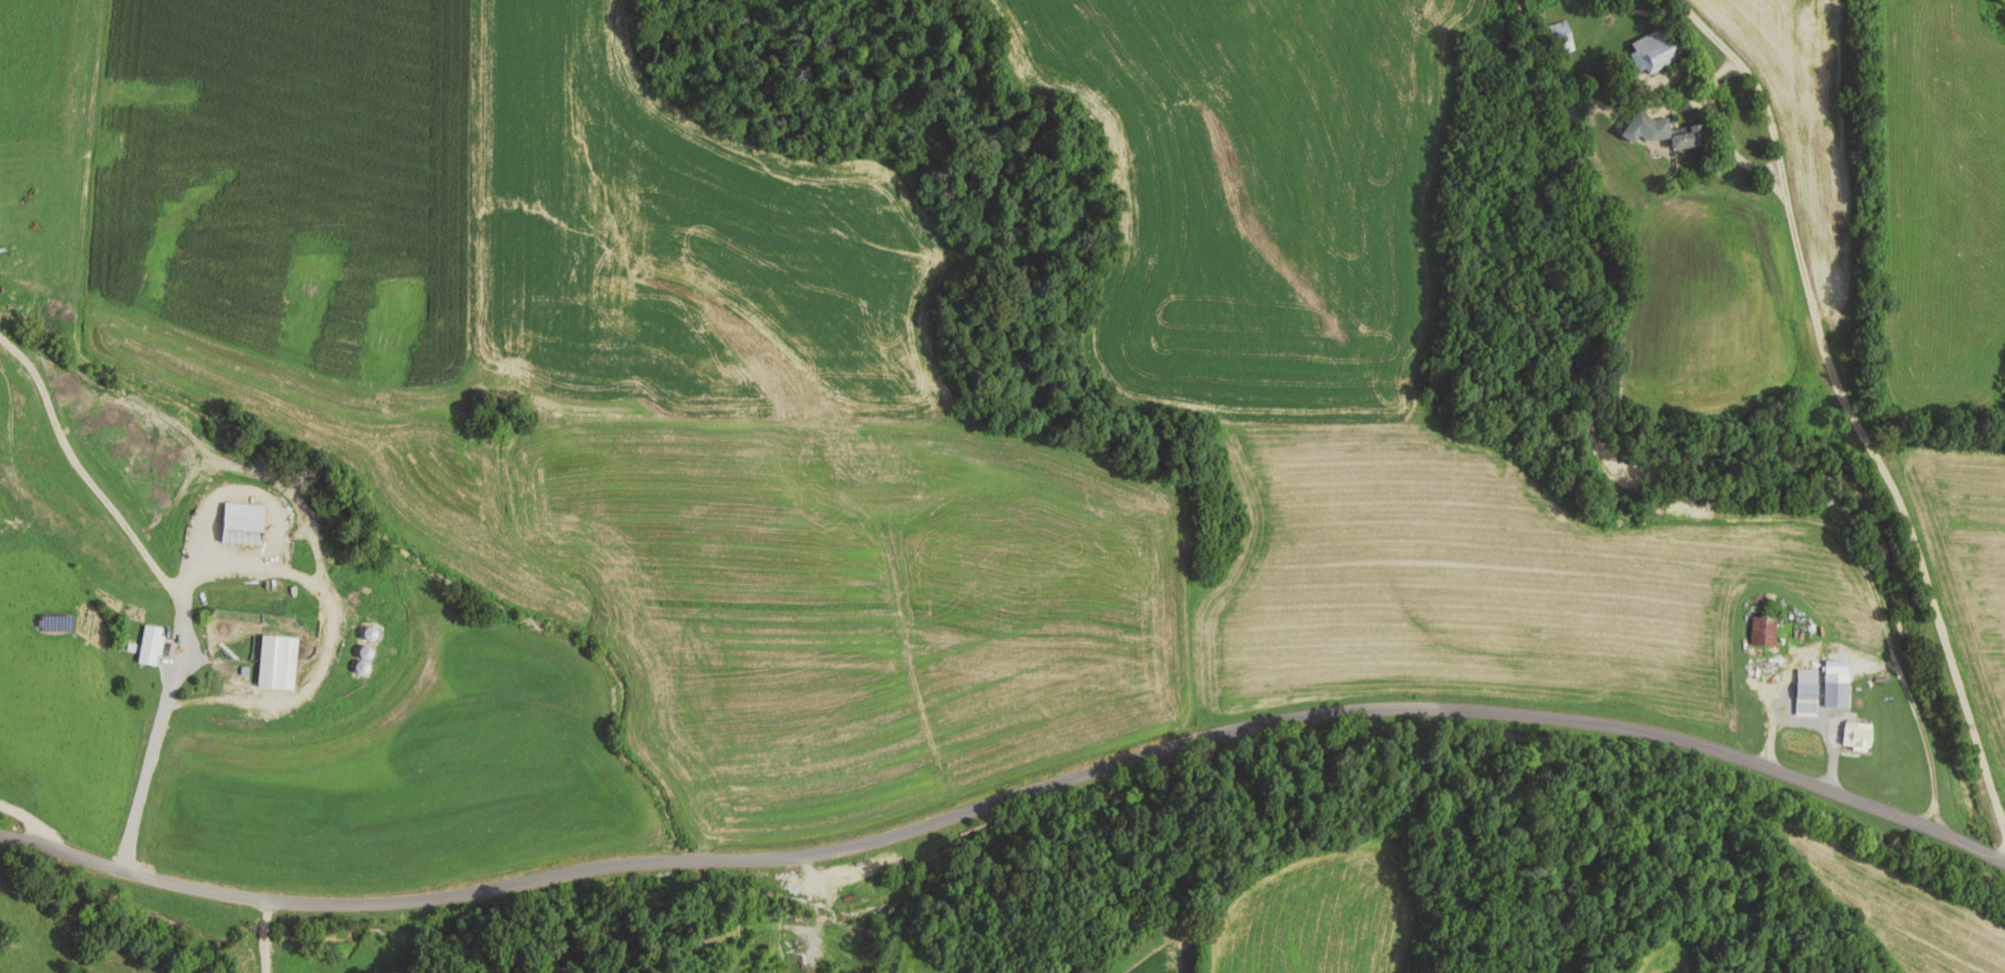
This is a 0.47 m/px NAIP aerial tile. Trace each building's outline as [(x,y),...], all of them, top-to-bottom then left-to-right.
[(1545,24),(1552,54),(1573,50),(1567,19),(1545,24)] [(1638,71),(1643,69),(1645,73),(1677,59),(1662,26),(1625,43),(1638,71)] [(1672,150),(1700,145),(1697,127),(1668,132),(1665,113),(1621,121),(1625,139),(1642,136),(1643,142),(1669,137),(1672,150)] [(262,505),(223,503),(221,544),(261,546),(262,505)] [(1776,647),(1776,616),(1751,616),(1751,647),(1776,647)] [(141,665),(160,665),(160,627),(141,627),(141,665)] [(257,688),(293,690),(296,637),(260,635),(257,688)] [(371,648),(358,645),(352,671),(366,674),(371,648)] [(1749,686),(1777,688),(1779,666),(1751,664),(1749,686)] [(1848,681),(1824,681),(1824,708),(1848,708),(1848,681)] [(1818,683),(1796,683),(1796,712),(1818,712),(1818,683)] [(1872,723),(1842,723),(1842,752),(1872,752),(1872,723)]
